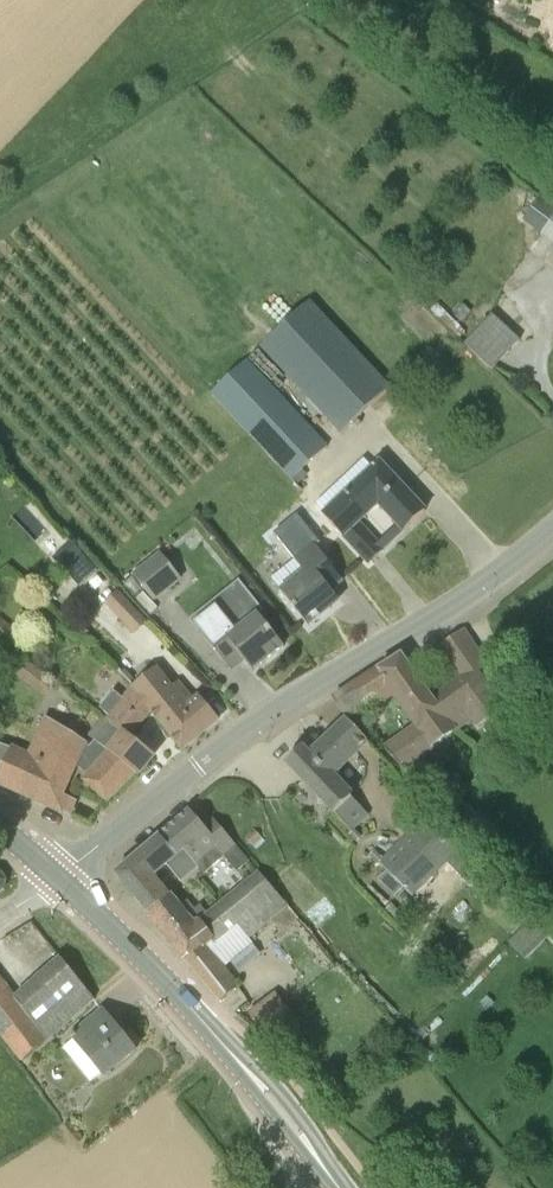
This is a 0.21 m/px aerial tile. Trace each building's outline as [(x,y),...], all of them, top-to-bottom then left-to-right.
[(552,217),(552,207),(546,201),(541,198),(525,218),(530,222),(543,231),(552,217)] [(261,348),(341,434),(391,388),(310,301),(261,348)] [(429,311),(459,337),(465,330),(435,304),(429,311)] [(492,371),(520,341),(492,315),(465,345),(492,371)] [(292,481),(328,447),(247,361),(211,394),(292,481)] [(353,489),(346,496),(360,511),(374,498),(394,520),(399,525),(405,531),(425,512),(380,463),(353,489)] [(385,538),(380,533),(373,539),(353,518),(360,511),(346,496),(324,516),(343,537),(344,536),(370,564),(371,562),(382,553),(384,551),(383,550),(390,543),(385,538)] [(73,542),(59,554),(62,558),(57,563),(63,570),(83,554),(73,542)] [(308,626),(331,608),(340,601),(331,590),(344,581),(315,545),(295,560),(305,573),(281,592),(308,626)] [(133,575),(155,602),(182,580),(160,553),(133,575)] [(134,634),(146,623),(119,596),(121,594),(110,582),(96,595),(107,607),(134,634)] [(236,633),(220,614),(199,631),(231,671),(245,661),(253,671),(284,646),(259,615),(236,633)] [(2,638),(14,648),(24,637),(11,626),(2,638)] [(434,700),(402,655),(362,680),(333,699),(347,719),(350,723),(395,694),(416,724),(384,747),(399,767),(454,728),(434,700)] [(25,662),(19,672),(47,688),(52,678),(25,662)] [(503,705),(476,669),(462,679),(434,700),(454,728),(474,713),(480,721),(503,705)] [(171,689),(156,670),(134,688),(151,710),(183,749),(218,721),(199,698),(193,703),(176,684),(171,689)] [(134,688),(124,701),(114,692),(100,708),(110,717),(107,721),(123,734),(109,751),(134,772),(138,776),(154,757),(139,744),(139,745),(129,737),(151,710),(134,688)] [(123,734),(107,721),(104,719),(89,737),(95,741),(90,747),(85,744),(47,719),(29,757),(0,745),(0,783),(68,814),(75,801),(62,797),(73,770),(76,764),(88,775),(84,779),(109,801),(134,772),(109,751),(123,734)] [(346,719),(336,728),(310,753),(303,746),(285,763),(335,814),(352,798),(355,795),(337,777),(361,754),(371,745),(350,723),(346,719)] [(190,810),(159,836),(170,850),(177,843),(199,868),(204,874),(224,857),(225,858),(238,847),(213,819),(204,827),(190,810)] [(462,844),(432,813),(381,863),(389,870),(380,878),(396,894),(404,887),(411,894),(450,856),(462,844)] [(116,874),(147,912),(171,895),(157,878),(168,868),(181,883),(199,868),(177,843),(170,850),(159,836),(116,874)] [(498,881),(484,868),(468,884),(482,897),(498,881)] [(249,939),(288,907),(259,872),(234,892),(218,905),(208,913),(195,924),(180,906),(182,905),(173,894),(171,895),(147,912),(221,1003),(240,986),(206,943),(211,939),(216,945),(238,926),(249,939)] [(188,901),(182,905),(180,906),(195,924),(208,913),(201,906),(196,910),(188,901)] [(551,906),(543,914),(551,922),(552,920),(552,908),(551,906)] [(514,937),(530,953),(552,932),(552,931),(538,915),(514,937)] [(61,958),(14,996),(0,976),(0,1033),(22,1061),(47,1041),(46,1040),(95,1000),(61,958)] [(271,1041),(296,1021),(285,1004),(276,992),(249,1012),(256,1021),(271,1041)] [(72,1036),(75,1040),(65,1047),(92,1080),(102,1073),(104,1076),(136,1050),(103,1010),(72,1036)]
